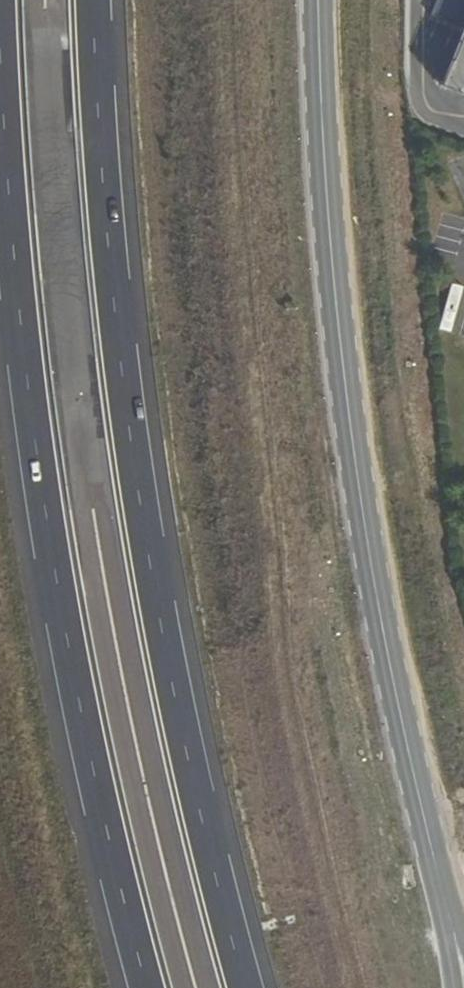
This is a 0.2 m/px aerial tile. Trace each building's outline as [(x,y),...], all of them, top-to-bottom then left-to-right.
[(444,91),(463,99),(463,42),(444,91)]
